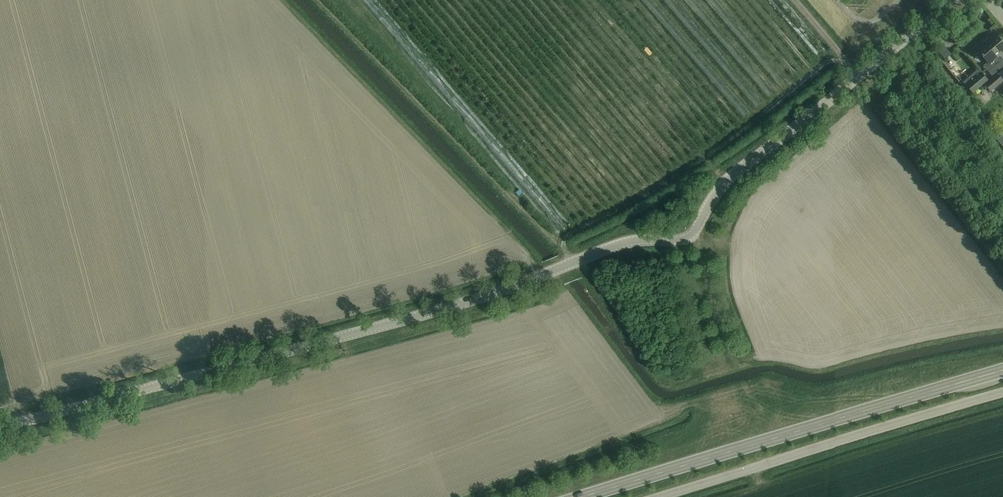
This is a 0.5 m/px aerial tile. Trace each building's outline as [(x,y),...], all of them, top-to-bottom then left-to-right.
[(984,58),(988,62),(983,66),(989,72),(1002,60),(1002,59),(999,55),(1002,52),(1002,43),(996,34),(990,40),(988,37),(982,43),(984,45),(978,50),(984,58)] [(945,60),(952,55),(944,45),(938,50),(945,60)] [(979,70),(964,83),(973,93),(988,80),(979,70)] [(1002,81),(1002,80),(998,75),(986,85),(991,91),(1002,81)]
